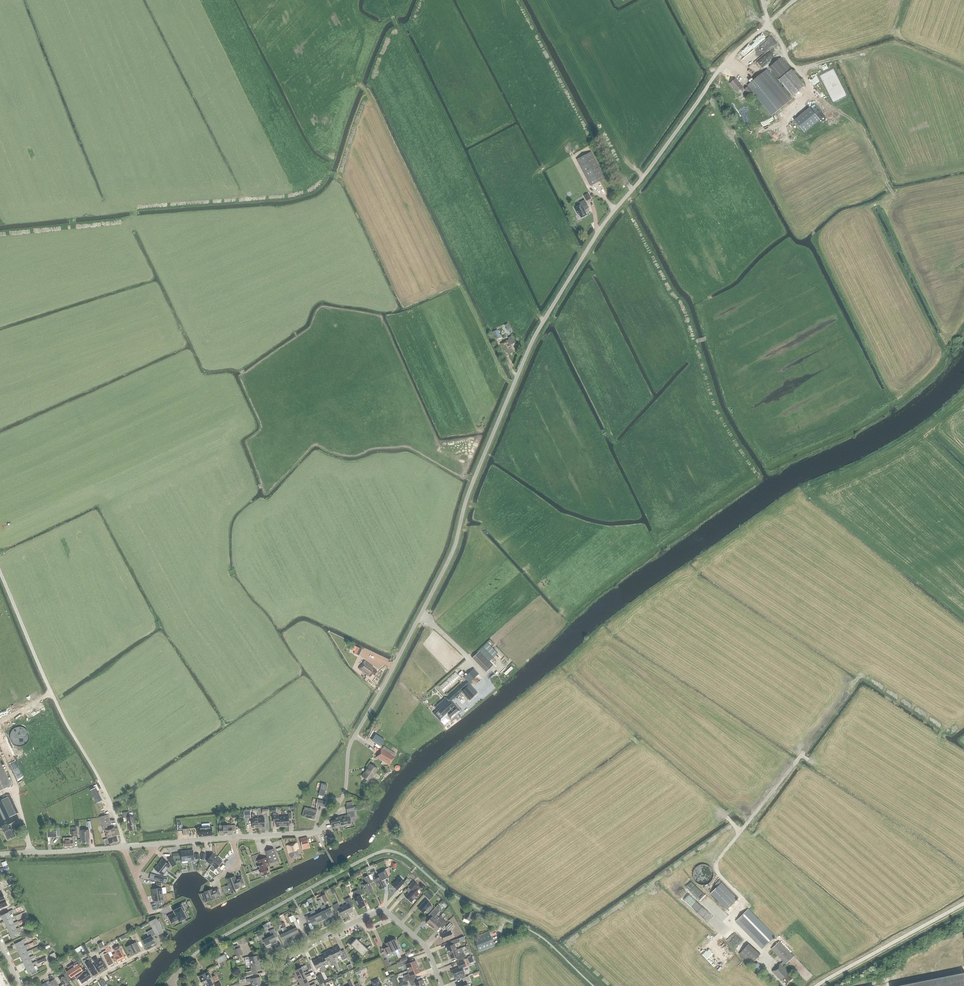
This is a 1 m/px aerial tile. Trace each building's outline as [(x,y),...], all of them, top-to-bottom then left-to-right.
[(779,80),(792,96),(805,85),(791,69),(791,70),(781,57),(769,67),(780,79),(779,80)] [(772,115),(792,99),(767,69),(748,85),(772,115)] [(730,83),(735,89),(734,89),(736,92),(737,92),(743,88),(736,79),(730,83)] [(752,92),(748,86),(744,89),(748,95),(752,92)] [(810,107),(794,120),(805,132),(820,120),(810,107)] [(766,125),(744,134),(747,140),(768,132),(766,125)] [(577,159),(590,186),(605,179),(591,152),(577,159)] [(585,201),(580,204),(581,205),(574,208),(578,215),(579,214),(581,218),(586,215),(583,209),(587,206),(589,209),(585,201)] [(500,337),(497,330),(491,333),(495,340),(500,337)] [(510,345),(516,342),(513,336),(507,340),(510,345)] [(507,340),(501,344),(506,353),(507,352),(509,354),(513,352),(510,347),(511,347),(507,340)] [(480,652),(472,658),(486,673),(493,666),(480,652)] [(375,676),(377,671),(372,668),(373,666),(364,661),(359,669),(370,677),(372,674),(375,676)] [(443,716),(447,713),(448,714),(447,715),(451,719),(455,715),(454,714),(458,711),(459,709),(458,708),(460,707),(457,703),(454,706),(450,702),(462,691),(469,700),(477,693),(469,683),(479,674),(474,668),(464,677),(466,680),(458,687),(445,698),(435,707),(436,709),(443,716)] [(10,746),(4,748),(17,780),(22,778),(10,746)] [(395,756),(382,749),(376,757),(389,765),(395,756)] [(11,786),(0,762),(0,791),(11,786)] [(368,780),(371,776),(372,777),(378,769),(370,764),(362,776),(368,780)] [(327,785),(322,783),(321,789),(320,789),(319,794),(324,796),(327,785)] [(100,796),(96,787),(90,790),(95,799),(100,796)] [(2,828),(4,831),(3,831),(7,840),(11,838),(15,836),(11,827),(10,828),(8,825),(14,822),(14,821),(19,819),(17,814),(18,813),(10,795),(0,799),(0,827),(0,828),(2,828)] [(302,817),(314,820),(317,810),(304,807),(302,817)] [(135,825),(134,816),(133,816),(132,812),(128,813),(128,812),(123,813),(124,818),(126,817),(128,827),(129,827),(130,831),(136,830),(135,825)] [(288,819),(291,818),(291,812),(288,812),(288,816),(282,816),(283,826),(289,826),(288,819)] [(277,827),(283,826),(282,816),(278,817),(278,815),(276,815),(276,813),(273,813),(273,823),(276,823),(277,827)] [(349,814),(338,817),(340,826),(351,824),(350,817),(349,817),(349,814)] [(109,844),(118,841),(116,836),(117,835),(114,827),(108,829),(107,826),(111,825),(108,815),(99,817),(103,830),(104,830),(106,839),(108,838),(109,844)] [(334,818),(331,821),(332,828),(340,826),(338,817),(334,818)] [(232,833),(232,831),(235,831),(235,825),(231,825),(219,826),(219,828),(219,834),(232,833)] [(214,831),(214,826),(198,828),(199,836),(202,836),(212,835),(212,831),(214,831)] [(47,837),(57,837),(56,828),(47,829),(47,837)] [(82,843),(89,842),(88,838),(89,838),(89,830),(81,830),(81,840),(82,840),(82,843)] [(73,837),(63,838),(63,840),(63,847),(73,846),(73,840),(73,837)] [(300,839),(301,845),(309,844),(307,837),(300,839)] [(297,843),(286,846),(288,853),(289,853),(291,858),(299,856),(297,849),(299,849),(297,843)] [(265,851),(270,863),(278,860),(273,848),(265,851)] [(206,861),(211,865),(217,857),(212,853),(206,861)] [(167,859),(171,867),(176,864),(171,856),(167,859)] [(216,869),(222,861),(217,857),(211,865),(216,869)] [(257,861),(259,866),(257,866),(257,867),(259,866),(260,869),(258,870),(259,873),(260,872),(262,876),(270,873),(267,867),(270,866),(267,857),(257,861)] [(158,864),(166,870),(170,865),(162,859),(158,864)] [(166,870),(158,864),(154,869),(162,875),(166,870)] [(385,869),(382,871),(378,873),(380,877),(374,880),(376,884),(377,883),(379,889),(386,886),(383,880),(389,877),(385,869)] [(371,889),(372,888),(369,883),(372,882),(368,875),(364,877),(366,883),(362,885),(365,892),(366,891),(367,895),(373,892),(371,889)] [(9,886),(15,883),(12,876),(6,878),(9,886)] [(234,876),(227,879),(231,891),(239,888),(238,886),(244,884),(242,877),(238,879),(236,880),(234,876)] [(397,890),(402,884),(405,887),(410,881),(407,878),(404,882),(399,878),(392,885),(397,890)] [(405,897),(407,898),(406,899),(407,899),(408,899),(411,902),(419,894),(417,892),(421,888),(413,881),(408,887),(411,890),(405,897)] [(726,910),(738,899),(722,882),(710,893),(726,910)] [(353,898),(358,909),(365,905),(360,895),(363,894),(360,888),(353,892),(356,897),(353,898)] [(215,899),(215,897),(220,895),(218,889),(214,890),(214,891),(212,891),(212,889),(205,891),(208,901),(215,899)] [(433,895),(428,890),(425,894),(430,899),(433,895)] [(684,899),(697,910),(701,905),(689,894),(684,899)] [(346,904),(343,906),(347,914),(352,911),(349,905),(353,903),(350,897),(344,900),(346,904)] [(431,906),(431,905),(425,900),(418,908),(423,913),(425,911),(428,913),(433,908),(431,906)] [(342,916),(347,914),(343,906),(340,907),(338,903),(332,906),(335,912),(339,910),(342,916)] [(22,912),(25,911),(21,904),(15,907),(17,911),(21,909),(22,912)] [(167,916),(171,923),(178,920),(179,921),(186,918),(183,912),(185,911),(182,904),(176,907),(177,909),(174,911),(175,913),(167,916)] [(324,904),(322,906),(328,918),(333,915),(330,908),(327,909),(324,904)] [(430,918),(426,923),(431,927),(437,920),(439,918),(436,915),(440,911),(438,910),(440,907),(437,905),(428,916),(430,918)] [(322,911),(319,913),(323,920),(328,918),(322,906),(320,907),(322,911)] [(314,909),(312,910),(318,923),(323,920),(319,913),(316,914),(314,909)] [(474,912),(468,909),(464,918),(463,921),(468,923),(469,921),(470,921),(472,916),(475,917),(475,919),(484,922),(486,916),(477,913),(476,914),(473,913),(474,912)] [(775,937),(748,909),(736,921),(763,948),(775,937)] [(9,914),(14,912),(13,910),(8,912),(9,912),(2,915),(4,921),(11,917),(9,914)] [(312,925),(318,923),(312,910),(310,912),(312,916),(309,918),(308,916),(305,917),(308,924),(311,923),(312,925)] [(15,916),(11,917),(4,921),(7,926),(14,923),(12,919),(16,918),(15,916)] [(437,920),(431,927),(435,931),(440,926),(442,928),(447,923),(442,919),(442,920),(439,917),(439,918),(437,920)] [(155,934),(156,936),(163,932),(156,918),(149,922),(153,929),(155,934)] [(18,921),(14,923),(7,926),(9,932),(16,929),(15,925),(19,923),(18,921)] [(294,928),(291,930),(294,937),(300,935),(294,922),(291,923),(294,928)] [(453,937),(450,929),(453,926),(450,922),(446,927),(447,932),(441,934),(443,941),(453,937)] [(24,928),(23,926),(21,927),(16,929),(9,932),(12,939),(19,935),(17,931),(21,929),(24,928)] [(294,937),(291,930),(288,931),(285,926),(283,927),(289,940),(294,937)] [(284,942),(289,940),(283,927),(281,928),(283,933),(280,935),(284,942)] [(146,932),(149,938),(143,941),(146,947),(155,943),(152,936),(155,934),(153,929),(146,932)] [(271,936),(268,937),(272,945),(277,942),(275,938),(278,937),(274,929),(269,931),(271,936)] [(37,940),(39,939),(37,934),(35,931),(25,936),(27,939),(36,935),(37,937),(36,937),(37,940)] [(272,945),(268,937),(265,939),(262,931),(257,934),(258,936),(259,939),(262,938),(267,947),(272,945)] [(494,946),(489,932),(474,937),(479,952),(494,946)] [(134,943),(129,946),(131,949),(128,950),(130,955),(134,953),(140,950),(136,942),(140,940),(136,933),(131,936),(134,943)] [(350,944),(356,950),(362,944),(365,941),(361,937),(361,938),(359,940),(356,938),(350,944)] [(26,938),(22,940),(22,941),(15,944),(17,949),(24,946),(23,942),(27,940),(26,938)] [(399,953),(397,949),(400,948),(395,939),(390,941),(396,954),(399,953)] [(457,939),(451,941),(452,945),(446,947),(448,953),(456,950),(454,944),(459,942),(457,939)] [(394,955),(396,954),(390,941),(385,944),(387,947),(383,948),(386,955),(392,952),(394,955)] [(781,981),(782,981),(783,980),(784,982),(786,984),(786,983),(786,984),(792,978),(790,976),(791,974),(783,966),(786,964),(794,956),(779,941),(771,949),(783,961),(781,964),(780,963),(772,971),(781,981)] [(28,944),(24,946),(17,949),(20,955),(27,952),(25,948),(29,946),(28,944)] [(371,947),(372,947),(370,945),(370,946),(367,948),(362,944),(356,950),(363,956),(369,950),(371,947)] [(760,954),(748,944),(739,953),(751,964),(760,954)] [(238,945),(233,946),(234,949),(237,956),(243,954),(240,947),(239,947),(238,945)] [(115,953),(112,955),(117,963),(126,958),(119,946),(113,949),(115,953)] [(339,946),(333,948),(337,957),(341,955),(341,956),(341,957),(342,960),(348,958),(344,949),(341,951),(339,946)] [(458,960),(465,957),(463,951),(462,947),(456,950),(448,953),(450,959),(456,956),(458,960)] [(334,960),(333,959),(337,957),(333,948),(328,951),(334,964),(336,963),(335,960),(334,960)] [(20,955),(23,961),(30,957),(28,954),(32,952),(31,950),(27,952),(20,955)] [(109,966),(113,963),(108,953),(107,953),(106,950),(102,952),(109,966)] [(323,956),(326,962),(330,960),(331,962),(330,962),(332,965),(334,964),(328,951),(322,954),(323,956)] [(224,954),(216,958),(219,963),(227,959),(224,954)] [(249,960),(250,964),(259,962),(258,955),(250,957),(250,956),(245,957),(245,961),(249,960)] [(23,961),(25,966),(32,963),(30,959),(35,958),(34,956),(30,957),(23,961)] [(324,972),(327,970),(325,967),(324,967),(324,966),(327,964),(326,962),(323,956),(318,958),(324,972)] [(98,962),(100,966),(102,970),(107,967),(102,959),(99,961),(97,957),(95,958),(97,962),(98,962)] [(102,970),(100,966),(98,962),(97,962),(95,958),(93,959),(96,963),(94,965),(98,972),(102,970)] [(322,973),(324,972),(318,958),(312,961),(316,969),(320,968),(321,969),(320,969),(322,973)] [(36,961),(32,963),(25,966),(28,973),(35,970),(33,965),(37,963),(36,961)] [(69,970),(67,971),(71,978),(81,971),(83,970),(79,964),(80,963),(78,961),(68,968),(69,970)] [(97,973),(93,966),(90,961),(87,962),(89,966),(87,967),(88,968),(93,976),(97,973)] [(403,962),(397,964),(398,968),(403,966),(404,967),(406,966),(408,970),(418,966),(415,961),(404,965),(403,962)] [(464,973),(462,968),(466,966),(464,961),(457,964),(459,968),(451,971),(454,977),(464,973)] [(252,972),(253,972),(253,971),(261,969),(259,962),(250,964),(251,969),(247,970),(248,972),(246,972),(246,976),(253,975),(252,972)] [(303,973),(302,969),(307,967),(308,970),(312,968),(309,962),(305,964),(306,965),(301,967),(294,971),(295,974),(293,975),(294,977),(303,973)] [(764,969),(758,962),(753,967),(760,974),(764,969)] [(360,973),(362,972),(367,970),(365,965),(358,969),(360,973)] [(420,972),(418,966),(408,970),(409,974),(403,976),(406,982),(414,978),(413,975),(420,972)] [(81,971),(82,973),(76,977),(77,980),(79,979),(82,983),(91,977),(85,968),(83,970),(81,971)] [(208,972),(199,977),(203,985),(211,985),(213,985),(210,978),(211,977),(208,972)] [(895,985),(963,985),(963,973),(963,972),(895,985)] [(305,976),(303,973),(294,977),(295,979),(297,978),(299,981),(311,975),(310,973),(305,976)] [(70,984),(69,982),(71,980),(66,974),(64,975),(59,979),(63,985),(61,985),(72,985),(70,984)] [(317,976),(320,983),(325,981),(322,974),(317,976)] [(307,980),(312,977),(311,975),(299,981),(300,984),(298,985),(299,985),(302,985),(308,983),(307,980)] [(769,975),(766,978),(771,983),(774,980),(769,975)] [(470,981),(469,976),(462,979),(463,982),(457,984),(457,985),(468,985),(466,983),(470,981)] [(251,981),(252,985),(261,984),(260,977),(251,979),(251,978),(246,979),(247,982),(251,981)]
